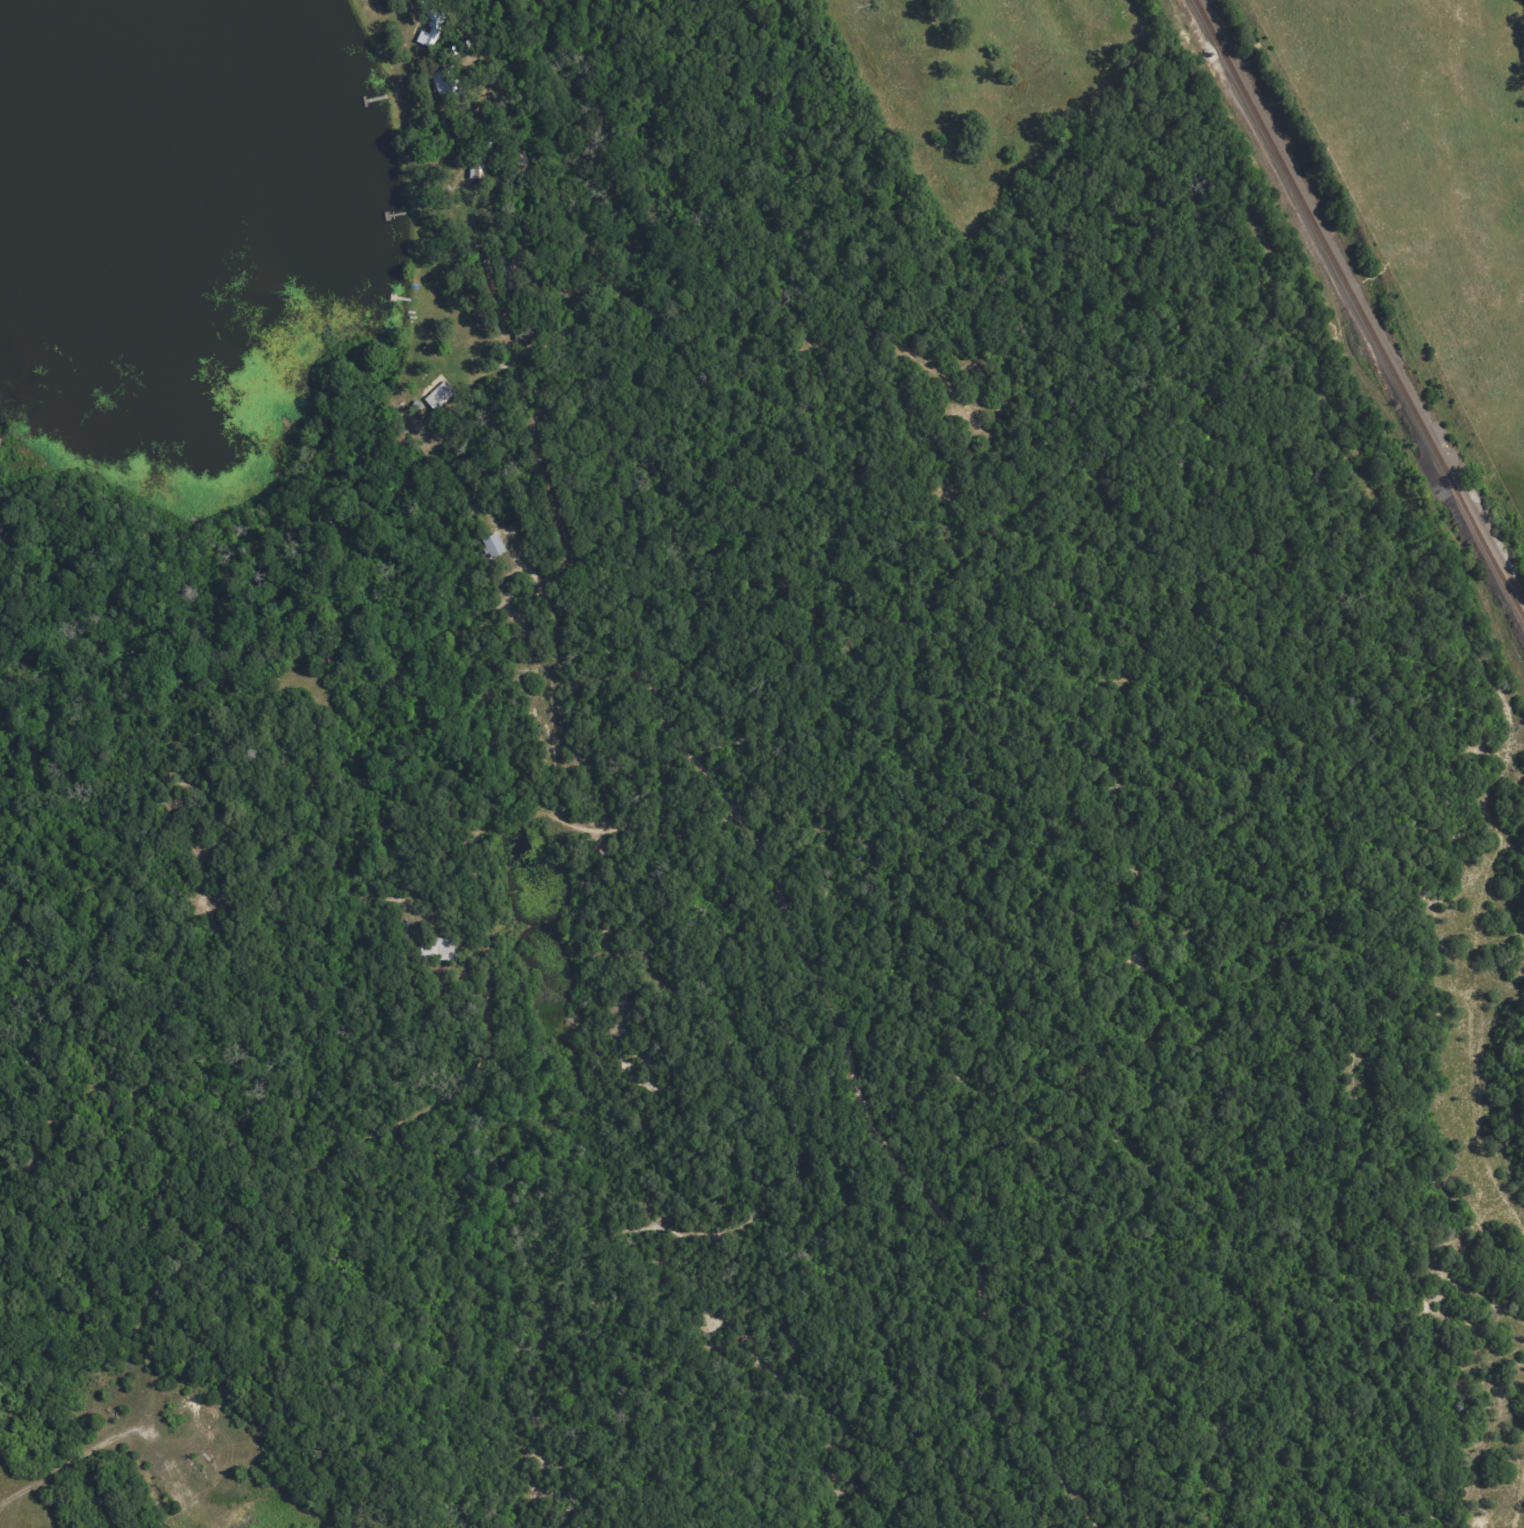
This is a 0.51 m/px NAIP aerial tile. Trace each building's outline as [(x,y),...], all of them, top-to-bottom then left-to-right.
[(417,42),(432,49),(447,16),(431,9),(427,17),(434,21),(429,33),(423,30),(417,42)] [(492,559),(507,552),(498,533),(483,540),(492,559)] [(459,961),(460,938),(431,937),(431,944),(421,944),(421,955),(439,956),(439,961),(459,961)]
